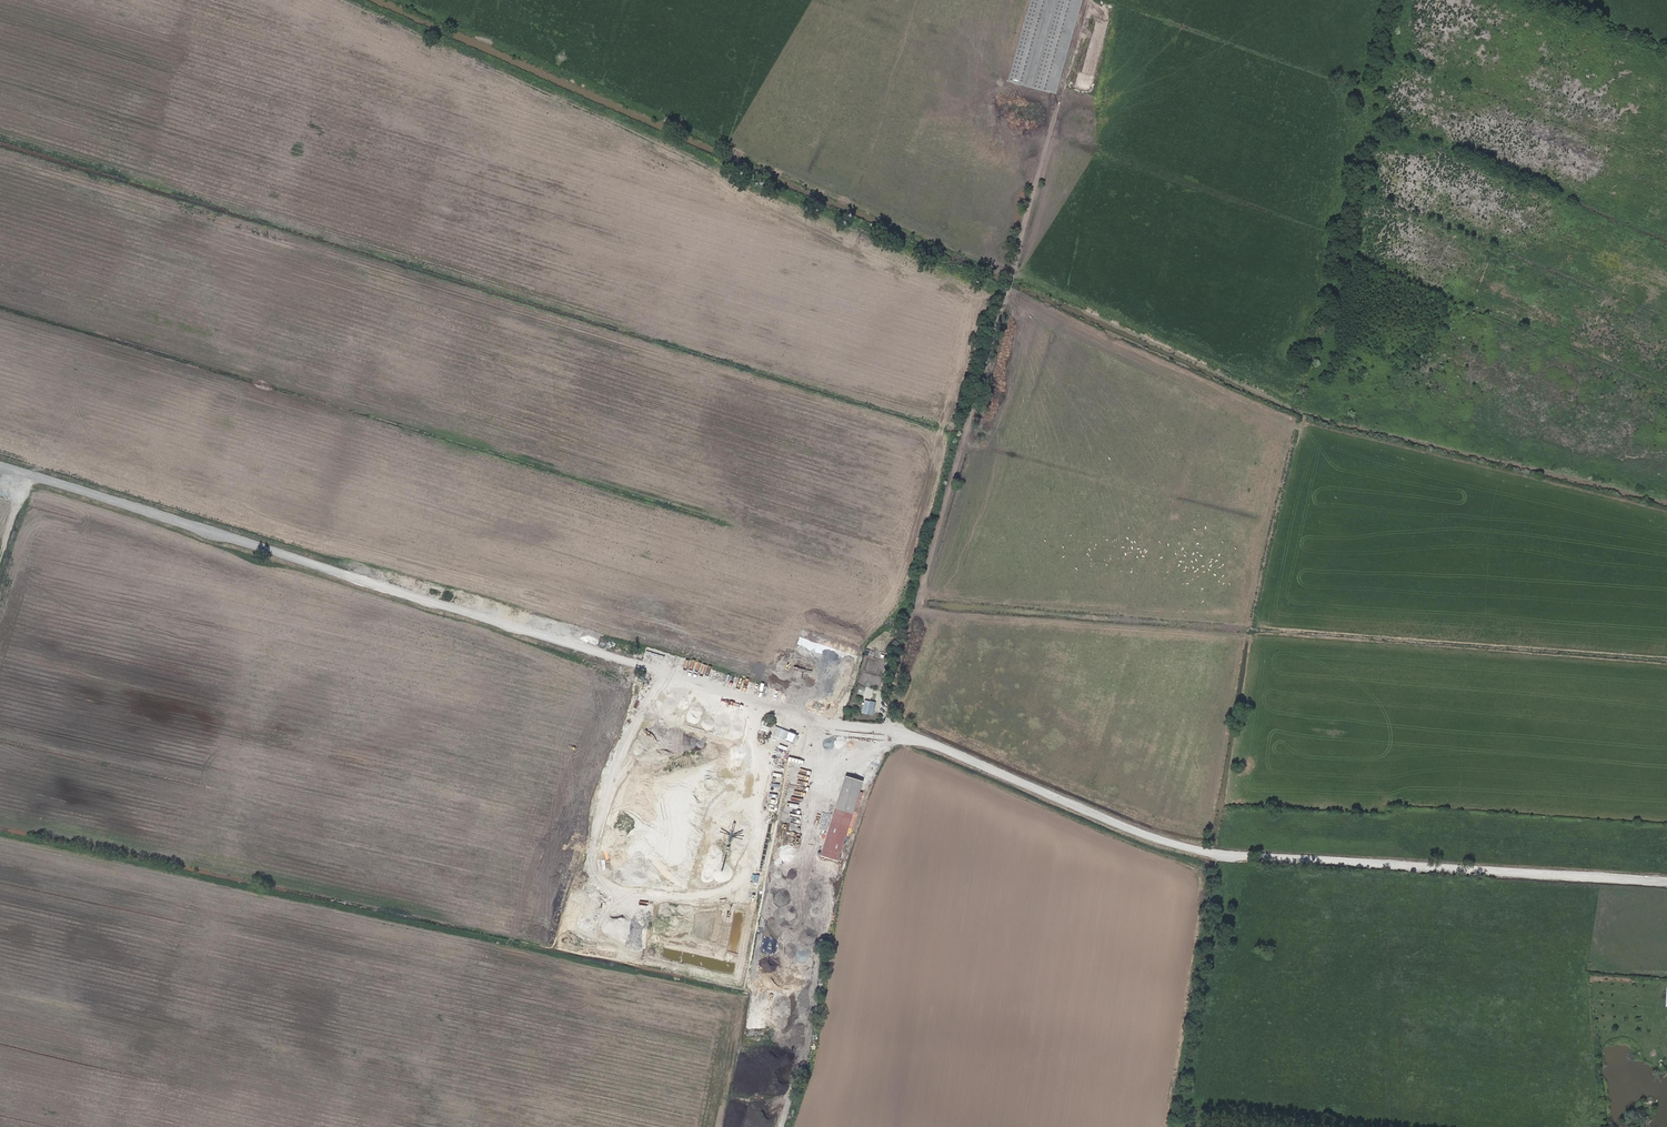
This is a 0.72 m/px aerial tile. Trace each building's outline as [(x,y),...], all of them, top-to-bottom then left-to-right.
[(1005,83),(1053,96),(1079,0),(1028,0),(1005,83)] [(862,713),(868,714),(871,702),(865,700),(862,713)] [(796,745),(799,737),(786,732),(783,740),(796,745)] [(784,743),(783,747),(793,751),(795,748),(784,743)] [(862,782),(844,777),(819,856),(836,862),(862,782)] [(810,806),(812,798),(804,796),(801,804),(810,806)]
